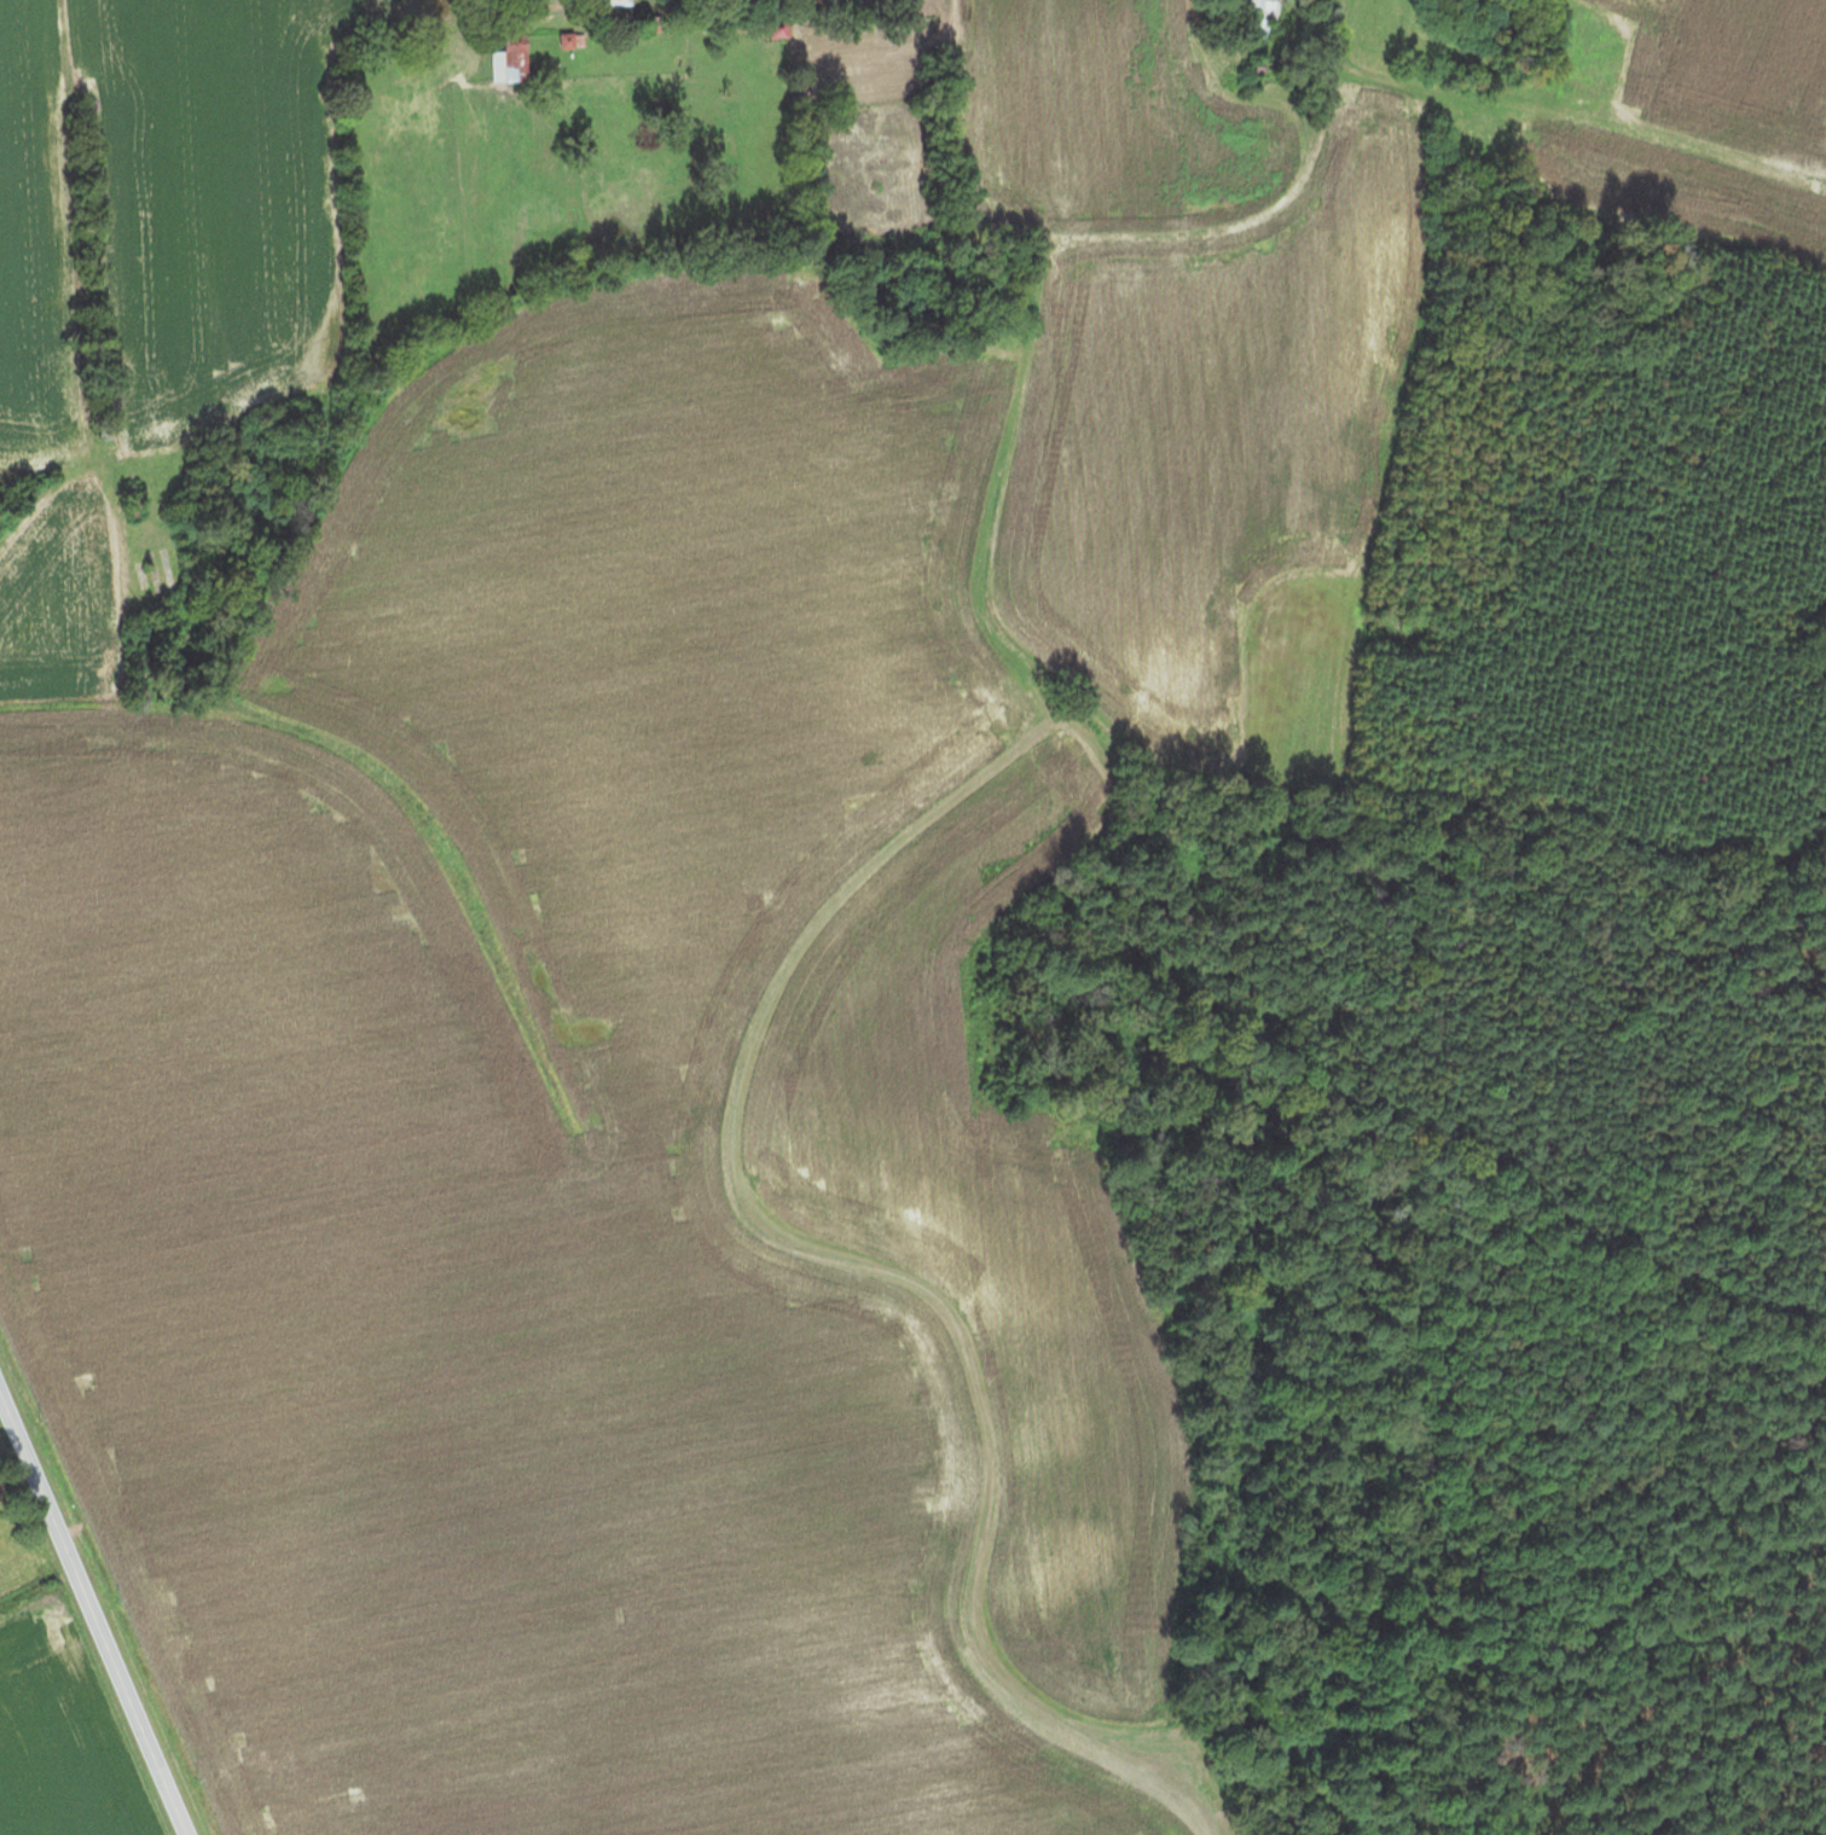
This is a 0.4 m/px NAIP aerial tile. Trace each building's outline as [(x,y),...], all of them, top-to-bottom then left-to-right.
[(1248,37),(1264,38),(1265,0),(1236,0),(1236,8),(1249,9),(1248,37)] [(755,13),(775,13),(775,30),(757,31),(755,13)] [(551,30),(576,30),(576,50),(551,50),(551,30)] [(489,40),(518,37),(521,79),(492,80),(489,40)]
